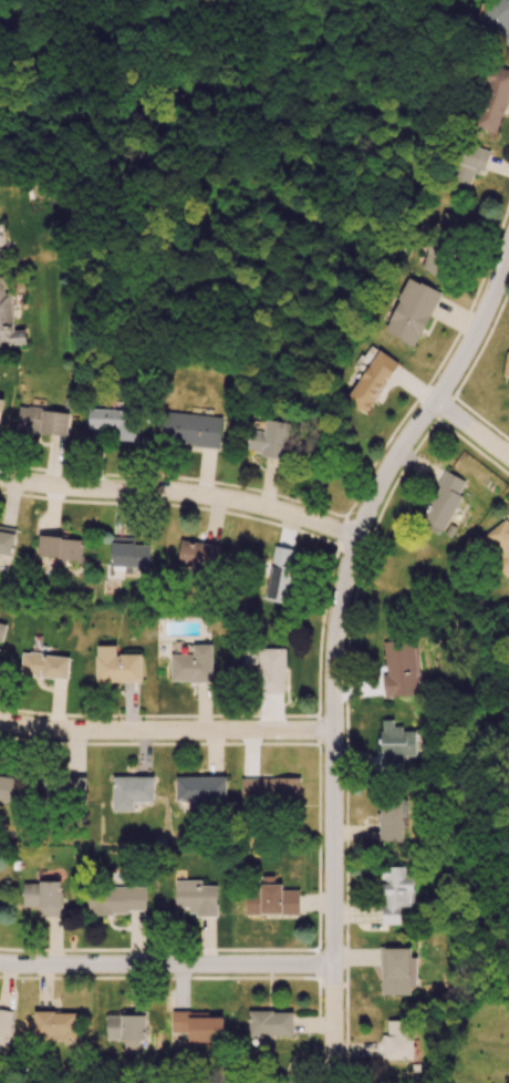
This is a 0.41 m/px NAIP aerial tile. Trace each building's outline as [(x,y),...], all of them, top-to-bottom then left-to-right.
[(508,93),(508,70),(491,64),(472,126),(496,133),(508,93)] [(470,187),(474,171),(484,173),(489,149),(459,142),(450,182),(470,187)] [(423,270),(440,275),(452,237),(462,240),(469,219),(441,211),(423,270)] [(26,344),(25,329),(13,330),(11,295),(4,295),(3,277),(0,277),(0,346),(26,344)] [(384,332),(416,346),(439,291),(407,277),(384,332)] [(345,400),(366,413),(398,363),(378,350),(345,400)] [(69,411),(19,407),(16,430),(67,435),(69,411)] [(115,440),(136,441),(137,410),(89,408),(88,435),(116,436),(115,440)] [(220,448),(224,419),(164,411),(160,441),(220,448)] [(247,453),(282,458),(288,422),(264,418),(262,427),(251,425),(247,453)] [(462,495),(459,493),(465,481),(446,471),(418,524),(441,535),(462,495)] [(508,575),(508,523),(506,519),(480,538),(508,575)] [(0,526),(0,553),(12,555),(15,528),(0,526)] [(37,557),(82,559),(83,540),(67,539),(67,536),(38,535),(37,557)] [(112,537),(111,566),(149,568),(150,545),(133,544),(134,537),(112,537)] [(176,564),(216,571),(220,546),(181,540),(176,564)] [(264,599),(288,604),(298,551),(275,546),(264,599)] [(383,642),(386,674),(382,675),(384,698),(420,695),(415,640),(383,642)] [(212,682),(213,645),(193,644),(192,654),(171,654),(170,681),(212,682)] [(141,654),(116,654),(116,646),(95,646),(96,682),(142,682),(141,654)] [(285,694),(286,648),(258,648),(257,693),(285,694)] [(20,676),(68,678),(69,656),(21,653),(20,676)] [(381,772),(403,772),(403,756),(422,756),(423,729),(393,729),(393,720),(382,720),(381,772)] [(15,777),(0,774),(0,801),(11,803),(15,777)] [(42,802),(86,803),(86,776),(43,775),(42,802)] [(112,811),(133,811),(133,802),(154,802),(154,776),(111,777),(112,811)] [(226,777),(175,776),(175,800),(188,800),(188,805),(226,806),(226,777)] [(241,777),(241,803),(299,804),(300,778),(241,777)] [(380,798),(379,841),(402,842),(403,815),(409,815),(409,799),(380,798)] [(414,906),(413,877),(405,877),(405,866),(382,867),(382,924),(401,924),(401,906),(414,906)] [(299,915),(299,890),(282,890),(282,885),(273,885),(273,876),(259,876),(258,891),(246,891),(246,914),(299,915)] [(174,907),(189,908),(189,914),(217,914),(217,886),(202,885),(202,880),(175,880),(174,907)] [(62,916),(61,881),(22,883),(23,907),(37,907),(37,917),(62,916)] [(87,913),(145,914),(146,888),(88,887),(87,913)] [(380,995),(410,995),(410,986),(416,986),(416,957),(410,957),(410,947),(380,948),(380,995)] [(6,1046),(11,1010),(0,1009),(0,1045),(6,1046)] [(123,1050),(139,1050),(139,1041),(144,1041),(145,1011),(120,1010),(120,1015),(107,1015),(106,1038),(124,1039),(123,1050)] [(293,1011),(249,1011),(248,1036),(292,1036),(293,1011)] [(75,1012),(34,1012),(34,1039),(75,1040),(75,1012)] [(223,1017),(209,1017),(209,1012),(171,1012),(171,1032),(188,1032),(188,1042),(224,1041),(223,1017)] [(415,1060),(416,1021),(388,1020),(386,1059),(415,1060)]
